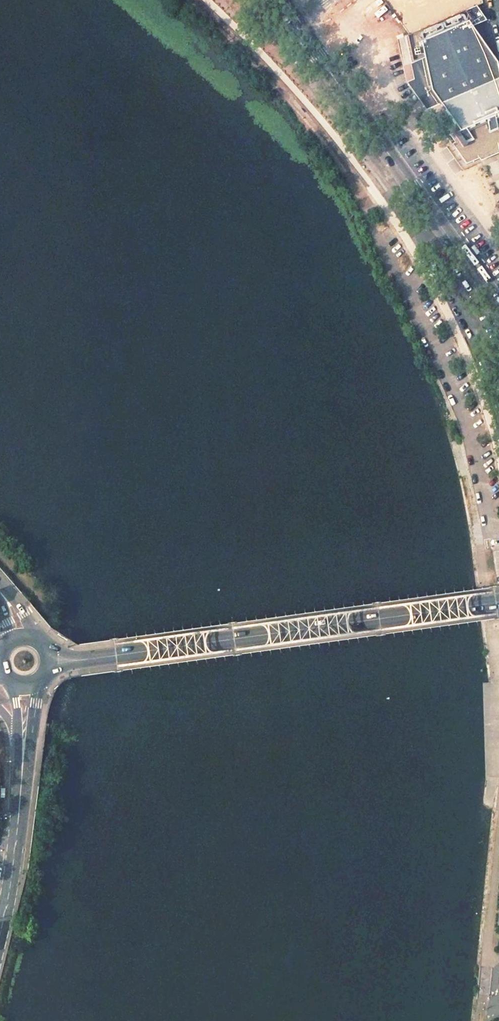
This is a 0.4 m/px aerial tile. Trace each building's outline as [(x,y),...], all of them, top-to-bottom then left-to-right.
[(484,20),(475,5),(404,35),(412,63),(423,57),(427,73),(407,81),(444,138),(450,136),(454,142),(452,144),(466,165),(477,161),(478,157),(498,150),(498,83),(498,79),(495,65),(470,27),(484,20)]
